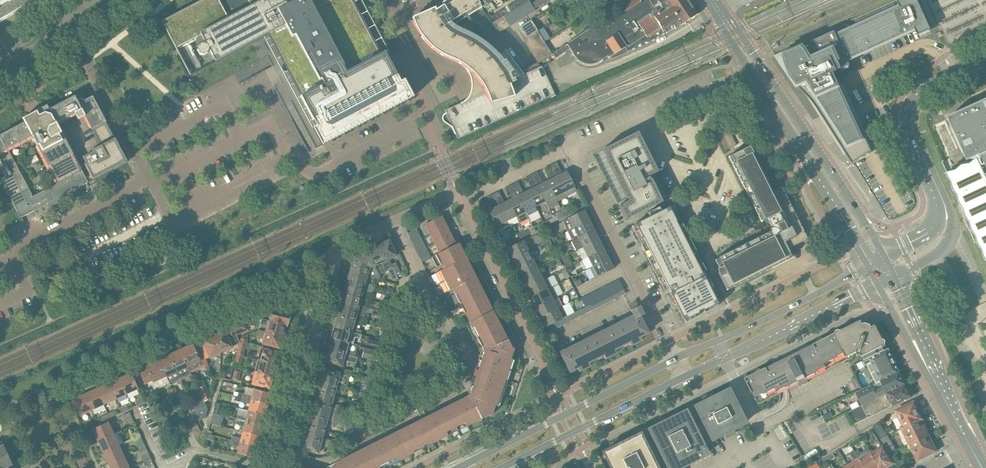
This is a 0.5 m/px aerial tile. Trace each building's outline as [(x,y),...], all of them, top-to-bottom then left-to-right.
[(0,20),(1,21),(2,20),(10,15),(11,15),(12,15),(20,10),(21,9),(29,4),(30,4),(36,0),(0,0),(0,20)] [(264,35),(267,33),(284,65),(283,65),(283,66),(282,67),(282,68),(282,69),(283,69),(283,70),(284,71),(285,71),(286,71),(287,71),(301,96),(300,96),(313,120),(316,126),(313,128),(322,145),(413,97),(404,80),(400,82),(397,76),(385,52),(381,54),(353,0),(202,0),(162,21),(191,74),(190,75),(191,76),(265,36),(264,35)] [(515,97),(514,95),(513,91),(512,89),(511,87),(510,85),(509,81),(507,78),(506,76),(507,75),(505,71),(504,69),(501,65),(500,63),(498,61),(495,58),(491,54),(487,50),(486,49),(484,47),(481,45),(478,43),(475,41),(472,40),(468,37),(467,37),(466,36),(463,35),(460,34),(456,32),(454,31),(453,33),(450,32),(448,30),(446,29),(444,27),(447,24),(452,21),(454,24),(470,14),(482,7),(477,0),(446,0),(441,3),(443,6),(435,11),(434,8),(413,18),(414,22),(416,27),(419,32),(422,37),(421,37),(423,39),(425,41),(426,43),(428,45),(431,47),(433,50),(437,52),(440,54),(442,56),(445,57),(457,62),(459,63),(460,64),(462,65),(463,66),(465,68),(466,69),(467,70),(468,71),(469,73),(470,75),(471,77),(471,79),(472,81),(472,83),(472,84),(472,85),(472,87),(472,88),(471,90),(470,92),(470,93),(469,95),(469,96),(467,99),(466,100),(461,103),(487,91),(489,94),(490,98),(491,99),(492,102),(492,103),(515,97)] [(535,10),(529,0),(526,2),(523,4),(520,6),(517,8),(514,9),(512,11),(509,13),(506,15),(503,17),(500,18),(498,20),(495,22),(492,24),(498,34),(499,33),(535,10)] [(691,0),(633,0),(616,11),(586,31),(552,54),(555,58),(570,49),(573,53),(571,54),(572,55),(573,54),(575,57),(576,58),(577,59),(578,60),(579,61),(581,62),(582,63),(583,63),(585,64),(587,64),(588,64),(590,64),(591,64),(593,64),(595,64),(596,63),(598,63),(599,62),(601,60),(602,62),(603,61),(602,59),(607,56),(608,57),(608,58),(625,47),(628,51),(633,49),(634,49),(634,48),(635,48),(634,47),(639,45),(639,46),(640,46),(641,46),(641,45),(642,45),(641,44),(645,42),(646,43),(647,43),(648,42),(653,40),(654,40),(654,39),(655,39),(657,38),(659,37),(658,37),(663,34),(664,33),(666,32),(667,33),(675,28),(675,29),(699,13),(691,0)] [(853,164),(872,151),(839,79),(838,79),(837,78),(839,77),(837,72),(851,66),(847,56),(854,53),(856,57),(867,52),(866,52),(871,50),(909,32),(915,29),(918,36),(931,30),(918,0),(901,0),(897,1),(900,7),(850,30),(848,25),(792,51),(788,53),(784,55),(785,58),(785,60),(786,63),(787,66),(787,67),(788,70),(789,73),(790,75),(791,77),(792,79),(794,81),(795,83),(797,85),(798,87),(799,87),(799,86),(803,84),(804,87),(804,88),(803,89),(803,90),(804,90),(804,91),(805,92),(806,92),(807,92),(807,91),(814,102),(814,103),(853,164)] [(524,41),(538,32),(536,28),(531,20),(519,27),(526,38),(523,40),(524,41)] [(509,73),(512,79),(518,77),(513,71),(509,73)] [(67,100),(65,101),(49,110),(47,105),(30,114),(27,116),(23,118),(25,122),(0,135),(0,178),(21,218),(22,217),(35,210),(87,183),(88,182),(78,164),(76,161),(66,141),(57,124),(75,114),(77,118),(79,119),(85,116),(101,146),(92,151),(93,152),(83,157),(86,163),(84,164),(93,180),(95,179),(106,173),(114,168),(127,162),(116,142),(95,101),(92,96),(85,101),(84,99),(80,98),(77,99),(75,96),(67,100)] [(948,117),(970,166),(951,175),(944,160),(942,161),(948,176),(949,175),(985,257),(985,100),(948,117)] [(446,113),(449,118),(458,114),(455,106),(445,111),(446,113)] [(452,125),(449,118),(446,113),(444,114),(444,115),(443,115),(443,116),(443,117),(442,117),(442,118),(442,119),(443,119),(443,120),(443,121),(444,121),(444,122),(450,126),(452,125)] [(638,132),(602,150),(628,201),(619,205),(626,220),(662,202),(649,176),(658,172),(638,132)] [(750,149),(749,147),(747,148),(746,147),(729,157),(761,222),(768,218),(772,227),(769,228),(770,230),(719,256),(719,257),(714,259),(719,269),(717,270),(719,272),(717,272),(726,290),(792,257),(788,249),(808,239),(781,186),(773,190),(754,153),(753,153),(751,149),(750,149)] [(526,177),(531,186),(542,180),(537,171),(526,177)] [(566,171),(557,176),(567,196),(577,191),(566,171)] [(557,201),(567,196),(557,176),(547,181),(557,201)] [(547,181),(538,186),(545,201),(549,209),(559,204),(557,201),(547,181)] [(528,191),(536,206),(545,201),(538,186),(528,191)] [(528,191),(518,195),(528,215),(538,211),(536,206),(528,191)] [(518,195),(508,200),(519,222),(519,223),(529,218),(528,215),(518,195)] [(508,200),(499,205),(509,225),(509,226),(519,222),(508,200)] [(696,317),(707,311),(722,304),(707,273),(681,221),(670,201),(647,213),(648,216),(631,225),(640,242),(664,291),(681,324),(696,317)] [(498,230),(509,225),(499,205),(488,210),(498,230)] [(567,230),(589,220),(584,210),(562,221),(567,230)] [(563,212),(553,217),(555,221),(560,218),(565,216),(563,212)] [(442,215),(425,224),(430,234),(447,225),(442,215)] [(555,221),(553,217),(543,222),(545,226),(551,223),(555,221)] [(589,220),(567,230),(572,240),(594,229),(591,224),(594,223),(592,219),(591,218),(589,220)] [(451,234),(447,225),(430,234),(434,243),(451,234)] [(572,240),(577,250),(578,250),(601,238),(599,234),(597,235),(596,235),(594,229),(572,240)] [(415,235),(413,230),(408,232),(407,233),(412,243),(418,240),(421,238),(419,233),(415,235)] [(456,244),(451,234),(434,243),(439,253),(456,244)] [(552,238),(557,248),(561,246),(556,236),(552,238)] [(516,240),(515,237),(505,241),(506,245),(516,240)] [(508,248),(512,257),(528,249),(526,245),(530,243),(528,238),(508,248)] [(601,238),(578,250),(583,259),(603,249),(601,244),(603,242),(601,238)] [(546,241),(542,243),(546,253),(555,249),(550,239),(546,241)] [(383,243),(378,245),(389,270),(393,268),(389,259),(396,256),(389,240),(388,240),(387,240),(384,241),(383,243)] [(420,244),(418,240),(412,243),(417,252),(426,247),(423,243),(420,244)] [(456,244),(439,253),(431,257),(437,267),(441,265),(443,269),(439,271),(444,281),(468,269),(456,244)] [(369,249),(367,250),(375,266),(382,263),(386,271),(389,270),(378,245),(374,247),(372,247),(370,248),(369,249)] [(561,246),(557,248),(562,257),(566,256),(561,246)] [(428,252),(426,247),(417,252),(422,262),(427,259),(425,254),(428,252)] [(528,249),(512,257),(517,267),(533,259),(537,258),(535,253),(531,255),(528,249)] [(583,259),(582,259),(586,269),(590,267),(590,268),(611,257),(609,253),(606,254),(603,249),(583,259)] [(354,257),(350,271),(367,276),(378,279),(379,276),(375,266),(367,250),(356,255),(354,257)] [(566,256),(562,257),(564,262),(564,265),(565,267),(570,265),(566,256)] [(613,261),(611,257),(590,268),(595,278),(613,269),(610,263),(613,261)] [(522,277),(538,269),(533,259),(517,267),(522,277)] [(481,293),(468,269),(444,281),(449,291),(453,289),(455,294),(459,292),(464,301),(481,293)] [(522,278),(520,279),(522,283),(524,282),(527,287),(543,278),(538,269),(522,277),(522,278)] [(348,277),(347,282),(373,290),(374,286),(365,283),(367,276),(350,271),(350,272),(349,273),(348,276),(348,277)] [(543,278),(527,287),(530,293),(527,294),(529,298),(532,297),(532,296),(548,288),(551,287),(546,277),(543,278)] [(582,284),(580,279),(574,282),(576,287),(582,284)] [(613,282),(618,291),(624,289),(619,279),(613,282)] [(344,288),(343,291),(344,293),(344,294),(360,298),(362,291),(372,294),(373,290),(347,282),(346,287),(344,288)] [(608,284),(613,294),(618,291),(613,282),(608,284)] [(613,294),(608,284),(603,287),(607,297),(613,294)] [(532,297),(529,298),(531,302),(534,301),(537,306),(553,298),(557,296),(553,286),(551,287),(548,288),(532,296),(532,297)] [(597,290),(602,300),(607,297),(603,287),(597,290)] [(567,316),(546,326),(559,351),(563,349),(553,329),(626,293),(624,289),(618,291),(613,294),(607,297),(602,300),(597,302),(592,305),(591,303),(585,307),(567,316)] [(592,293),(597,302),(602,300),(597,290),(592,293)] [(469,329),(493,317),(481,293),(464,301),(475,325),(468,329),(469,329)] [(597,302),(592,293),(580,298),(585,307),(591,303),(592,305),(597,302)] [(342,300),(341,305),(367,312),(368,308),(358,305),(360,298),(344,294),(343,295),(342,296),(341,298),(342,300)] [(553,298),(537,306),(540,312),(537,314),(539,317),(558,307),(553,298)] [(635,318),(561,355),(569,372),(648,333),(639,317),(643,315),(638,307),(634,302),(629,307),(635,318)] [(338,310),(337,313),(338,315),(338,316),(354,321),(356,314),(365,316),(367,312),(341,305),(340,309),(338,310)] [(558,307),(539,317),(541,322),(544,320),(546,326),(567,316),(562,306),(558,308),(558,307)] [(270,315),(269,320),(288,325),(288,324),(291,325),(294,316),(291,315),(292,311),(285,309),(285,312),(266,307),(265,313),(270,315)] [(354,321),(338,316),(337,317),(336,318),(335,320),(336,322),(334,327),(360,334),(361,330),(352,328),(354,321)] [(505,341),(493,317),(469,329),(478,349),(482,347),(484,351),(500,344),(505,341)] [(285,337),(288,325),(269,320),(266,332),(285,337)] [(244,321),(238,324),(242,332),(248,330),(244,321)] [(835,333),(847,357),(857,351),(861,352),(865,360),(888,349),(879,331),(876,333),(873,327),(870,328),(864,326),(863,323),(857,327),(855,323),(835,333)] [(238,324),(232,327),(236,335),(242,332),(238,324)] [(240,343),(236,335),(232,327),(226,329),(227,330),(225,331),(224,330),(213,335),(221,352),(232,347),(240,343)] [(332,333),(331,336),(332,338),(331,338),(348,343),(353,344),(355,338),(361,339),(362,335),(360,334),(334,327),(333,332),(332,333)] [(285,337),(266,332),(263,344),(282,349),(285,337)] [(847,357),(835,333),(745,378),(755,398),(763,394),(765,394),(776,388),(779,394),(783,392),(799,384),(800,387),(810,382),(809,380),(848,359),(847,357)] [(241,338),(240,343),(239,346),(245,347),(247,340),(248,334),(244,336),(243,338),(241,338)] [(213,335),(198,343),(200,348),(205,359),(221,352),(213,335)] [(376,345),(378,339),(366,336),(364,342),(376,345)] [(330,344),(328,350),(354,357),(355,353),(346,350),(348,343),(331,338),(331,339),(330,340),(329,343),(330,344)] [(484,351),(470,396),(471,399),(467,401),(466,400),(331,467),(374,467),(407,452),(409,455),(414,452),(412,449),(474,418),(476,421),(481,418),(478,411),(489,415),(492,404),(496,406),(496,405),(494,405),(510,359),(512,360),(512,359),(508,358),(511,348),(500,344),(484,351)] [(186,358),(184,359),(190,371),(207,364),(200,348),(195,350),(193,345),(182,350),(184,353),(183,353),(183,354),(184,354),(186,358)] [(237,354),(243,355),(245,347),(239,346),(237,354)] [(365,348),(363,357),(374,360),(377,351),(365,348)] [(259,360),(278,365),(281,353),(262,349),(259,360)] [(865,360),(863,361),(865,366),(868,364),(877,382),(880,381),(881,381),(899,372),(894,361),(888,349),(887,350),(887,349),(888,349),(865,360)] [(191,374),(190,371),(184,359),(186,358),(184,354),(183,354),(183,353),(184,353),(182,350),(170,355),(180,379),(191,374)] [(326,355),(325,358),(325,360),(325,361),(335,364),(341,366),(343,360),(355,363),(357,358),(354,357),(328,350),(327,355),(326,355)] [(243,355),(237,354),(235,361),(241,363),(243,355)] [(170,355),(157,361),(161,369),(162,369),(166,376),(170,386),(181,381),(180,379),(170,355)] [(256,372),(275,377),(278,365),(259,360),(256,372)] [(161,369),(157,361),(146,366),(147,369),(139,372),(145,384),(152,380),(153,382),(166,376),(162,369),(161,369)] [(374,363),(367,361),(364,373),(370,375),(374,363)] [(323,369),(320,381),(345,388),(347,384),(349,376),(339,373),(323,369)] [(272,389),(275,377),(256,372),(253,384),(272,389)] [(877,382),(856,393),(862,405),(887,393),(887,392),(905,383),(899,372),(881,381),(880,381),(877,382)] [(131,373),(119,378),(127,394),(138,388),(131,373)] [(367,386),(370,378),(362,376),(359,383),(367,386)] [(119,378),(108,383),(115,399),(127,394),(119,378)] [(320,381),(317,392),(333,396),(335,389),(344,392),(345,388),(320,381)] [(96,389),(104,404),(115,399),(108,383),(96,389)] [(887,392),(887,393),(894,406),(911,397),(905,383),(887,392)] [(205,385),(198,388),(204,401),(211,398),(211,397),(205,385)] [(234,391),(233,395),(235,395),(235,396),(268,404),(270,393),(246,387),(244,394),(243,393),(234,391)] [(202,398),(191,404),(198,421),(205,418),(207,409),(204,402),(204,401),(198,388),(198,389),(202,398)] [(92,410),(104,404),(96,389),(85,394),(92,410)] [(706,400),(695,406),(712,440),(723,434),(724,434),(726,437),(735,433),(733,429),(734,428),(745,423),(728,389),(717,395),(716,396),(711,395),(707,400),(706,400)] [(352,401),(362,404),(365,393),(359,391),(358,395),(354,394),(352,401)] [(317,392),(314,403),(340,410),(341,405),(331,403),(333,396),(317,392)] [(862,405),(849,412),(850,414),(855,424),(894,406),(887,393),(862,405)] [(92,410),(85,394),(73,399),(80,415),(92,410)] [(144,402),(141,394),(137,396),(138,399),(135,401),(137,405),(144,402)] [(265,415),(268,404),(235,396),(234,400),(250,404),(248,410),(265,415)] [(222,404),(216,403),(213,412),(220,414),(222,404)] [(314,403),(310,415),(346,425),(347,420),(339,418),(340,415),(339,414),(340,410),(314,403)] [(902,428),(920,420),(922,419),(914,403),(905,407),(897,411),(901,419),(904,426),(902,427),(902,428)] [(238,414),(237,419),(262,425),(265,415),(248,410),(239,408),(238,414)] [(686,411),(679,414),(678,412),(655,424),(655,426),(649,429),(668,467),(679,467),(707,454),(686,411)] [(831,411),(824,415),(826,420),(833,417),(831,411)] [(212,415),(210,423),(220,426),(221,426),(224,415),(220,414),(213,412),(212,415)] [(310,415),(307,426),(324,431),(326,424),(344,429),(343,432),(352,434),(354,427),(346,425),(310,415)] [(243,432),(259,436),(262,425),(237,419),(235,423),(245,425),(243,432)] [(902,428),(910,443),(928,435),(920,420),(902,428)] [(98,441),(113,434),(108,422),(92,429),(98,441)] [(881,438),(887,435),(879,422),(873,426),(881,438)] [(197,423),(190,425),(194,434),(200,432),(200,431),(197,423)] [(190,425),(184,428),(188,437),(194,434),(190,425)] [(324,431),(307,426),(304,437),(330,445),(331,440),(322,438),(324,431)] [(232,436),(231,440),(257,447),(259,436),(243,432),(241,438),(232,436)] [(103,452),(119,445),(113,434),(98,441),(103,452)] [(617,445),(603,452),(611,467),(657,467),(640,434),(626,441),(620,441),(617,445)] [(891,441),(887,435),(881,438),(890,454),(891,453),(893,452),(887,443),(891,441)] [(935,451),(928,435),(910,443),(918,460),(935,451)] [(329,449),(330,445),(304,437),(301,449),(318,454),(320,446),(329,449)] [(237,453),(250,456),(251,457),(254,457),(257,447),(231,440),(230,444),(239,447),(237,453)] [(108,464),(124,457),(119,445),(103,452),(108,464)] [(6,467),(11,464),(3,446),(0,448),(0,467),(6,467)] [(870,451),(881,467),(884,467),(892,463),(882,447),(874,452),(872,449),(870,451)] [(866,467),(881,467),(870,451),(869,448),(861,453),(858,449),(855,451),(866,467)] [(855,451),(854,450),(849,453),(853,460),(857,458),(858,460),(849,465),(851,467),(866,467),(855,451)] [(124,457),(108,464),(110,467),(129,467),(124,457)] [(898,467),(900,467),(906,465),(903,459),(896,463),(898,467)]
